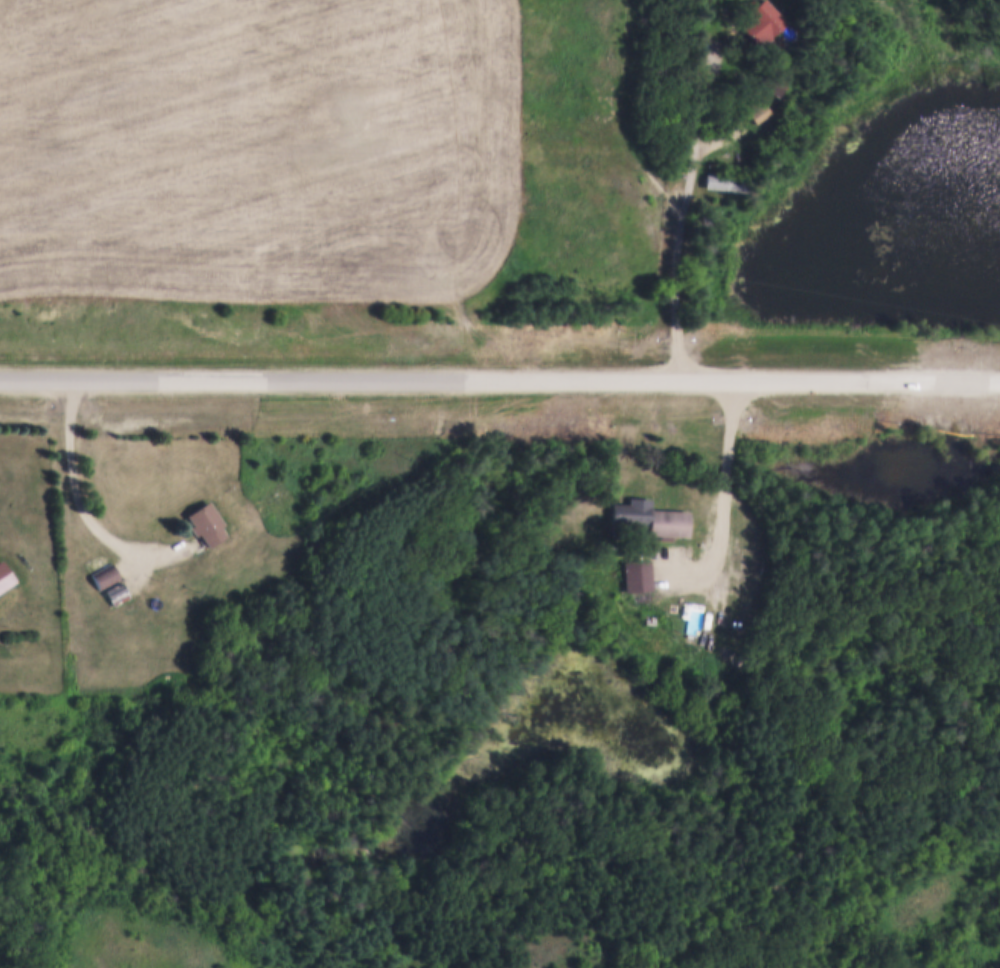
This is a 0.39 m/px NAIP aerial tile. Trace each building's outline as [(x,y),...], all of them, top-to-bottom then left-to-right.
[(748,9),(759,0),(769,0),(787,22),(769,36),(766,32),(754,41),(741,25),(753,16),(748,9)] [(752,63),(785,78),(777,95),(744,80),(752,63)] [(745,112),(762,100),(770,111),(752,123),(745,112)] [(704,171),(733,175),(732,189),(702,185),(704,171)] [(650,506),(690,508),(689,534),(649,532),(649,523),(628,522),(629,496),(650,497),(650,506)] [(184,513),(207,499),(221,522),(217,524),(222,533),(203,545),(184,513)] [(652,557),(652,589),(626,589),(626,557),(652,557)] [(12,578),(0,586),(0,560),(12,578)] [(89,570),(109,560),(118,576),(98,587),(89,570)] [(102,588),(120,579),(128,594),(110,603),(102,588)] [(687,603),(688,600),(705,603),(700,629),(696,628),(695,631),(689,630),(689,627),(683,626),(685,616),(682,616),(684,602),(687,603)] [(647,613),(657,613),(657,622),(647,622),(647,613)]
